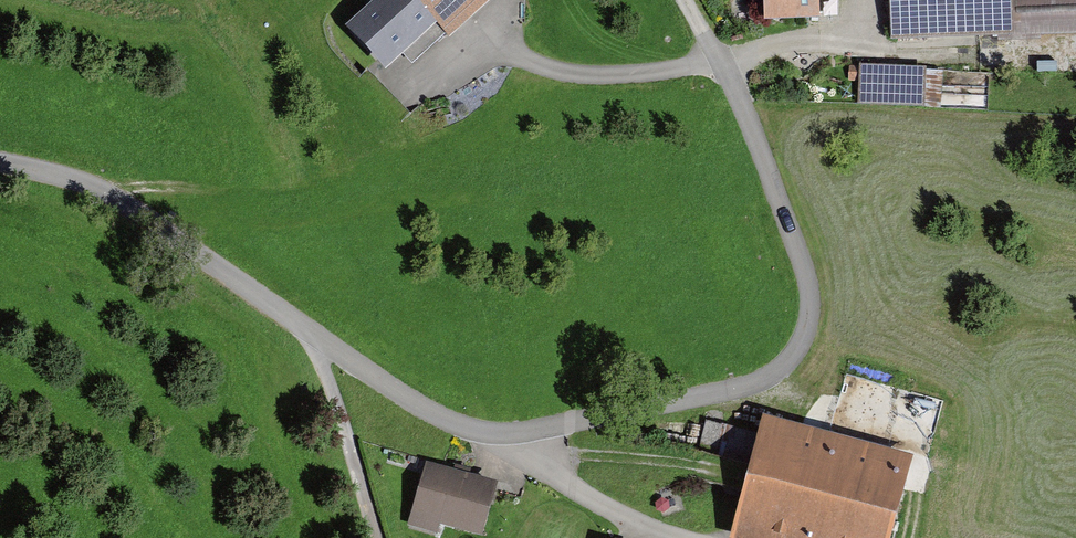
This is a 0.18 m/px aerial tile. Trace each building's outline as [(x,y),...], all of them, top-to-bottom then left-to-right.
[(385,76),(437,29),(410,0),(380,0),(345,33),(385,76)] [(437,29),(450,42),(496,0),(410,0),(437,29)] [(784,26),(841,24),(840,0),(783,0),(784,26)] [(890,43),(1075,36),(1075,0),(889,0),(890,43)] [(859,66),(858,105),(925,108),(927,69),(859,66)] [(782,417),(750,534),(764,537),(913,537),(935,458),(782,417)] [(474,537),(483,537),(498,488),(427,466),(408,528),(437,537),(440,527),(474,537)]
